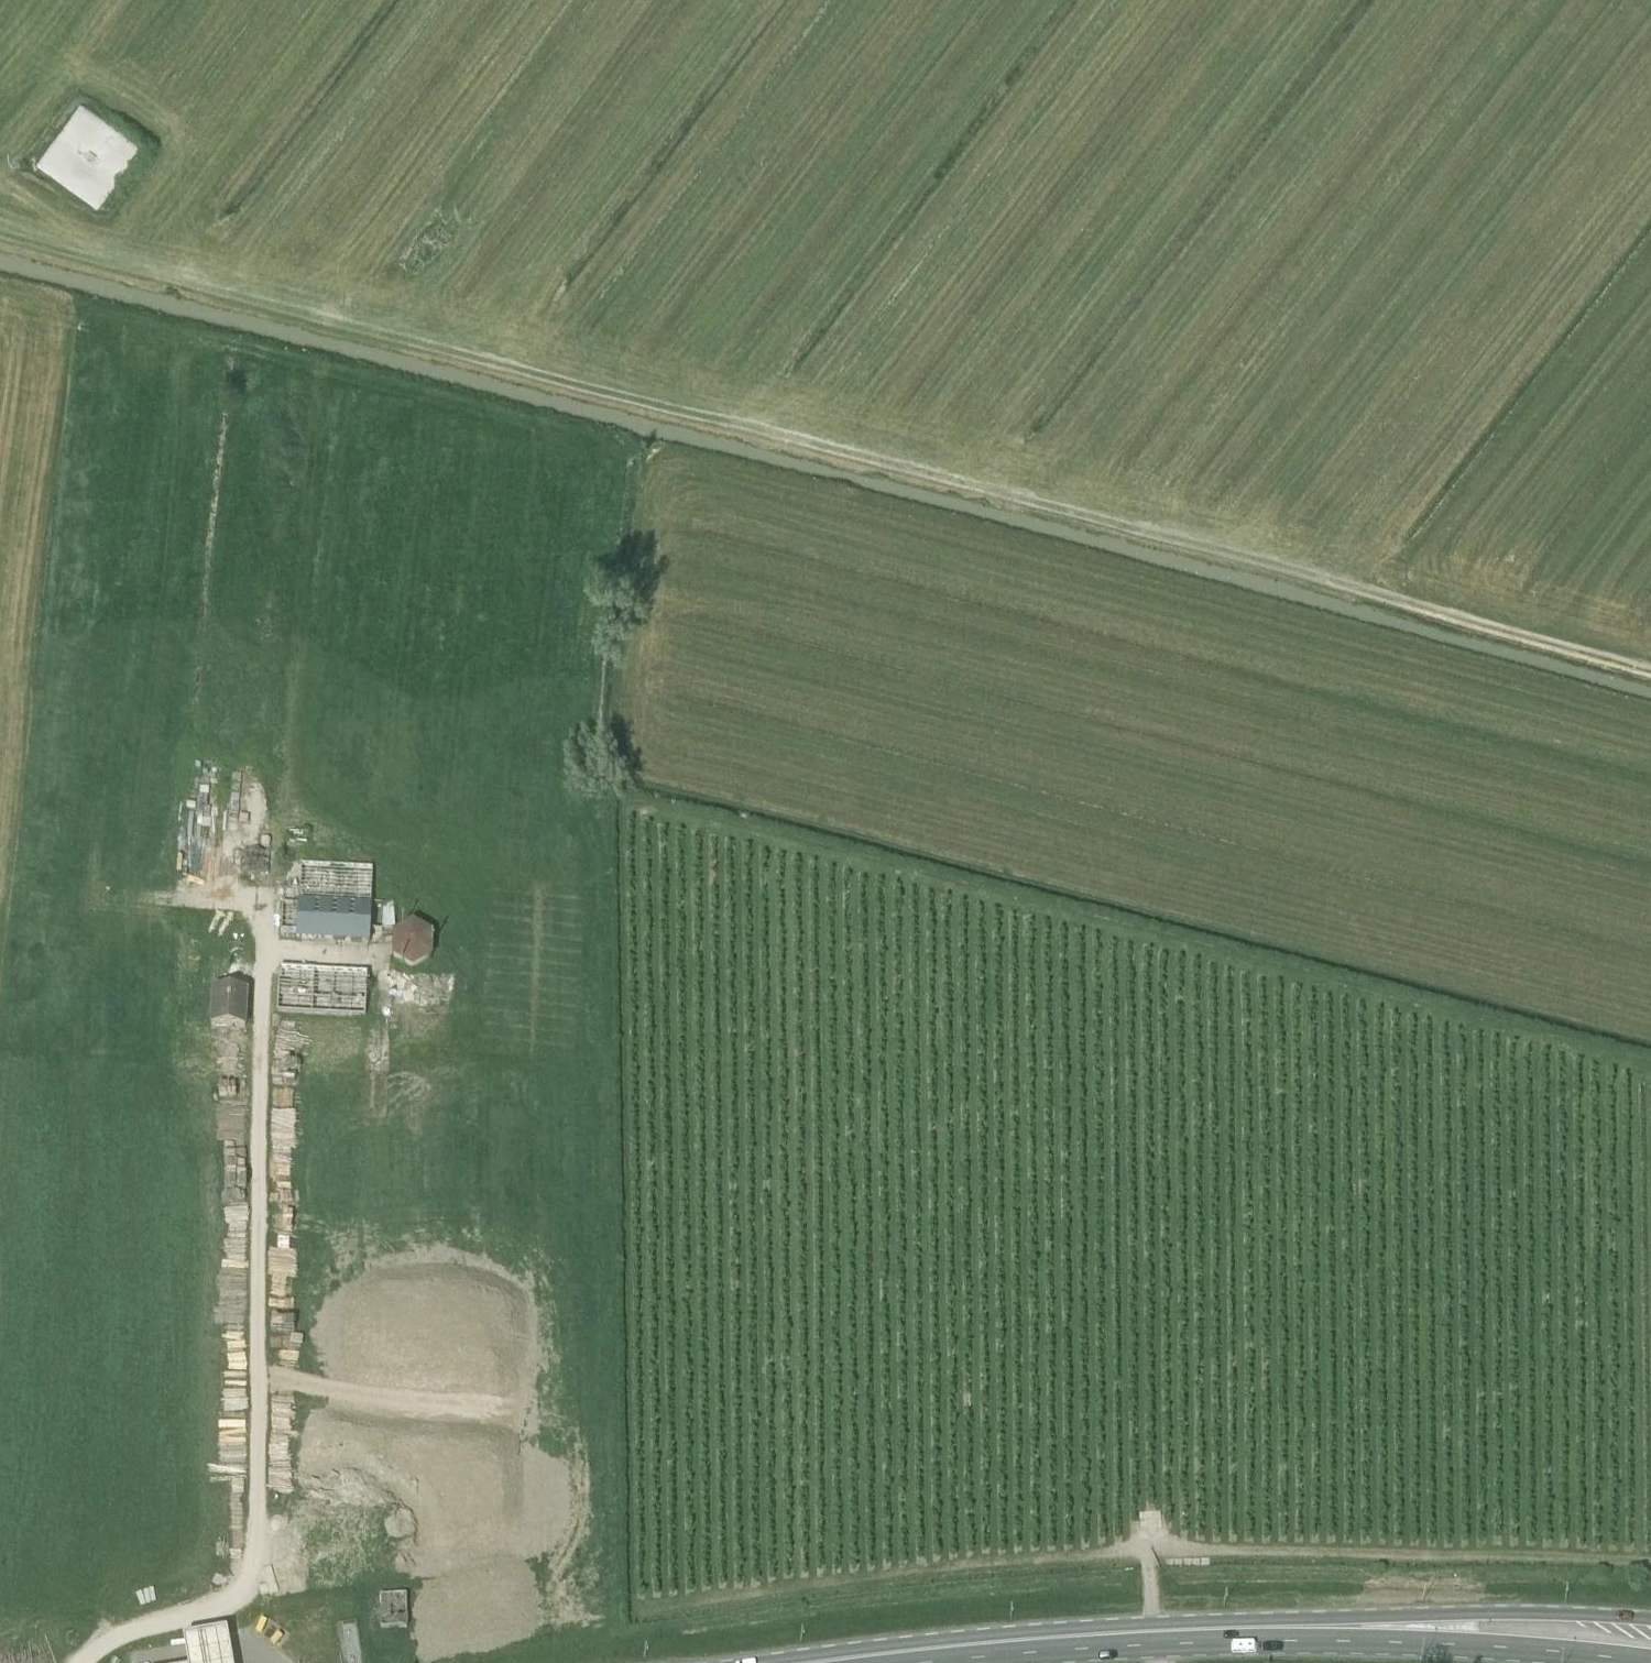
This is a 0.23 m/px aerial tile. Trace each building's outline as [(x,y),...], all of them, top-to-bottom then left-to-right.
[(278,939),(365,943),(369,865),(304,862),(306,833),(283,831),(280,883),(293,884),(292,900),(280,899),(278,939)] [(391,935),(392,959),(412,971),(432,958),(432,934),(411,922),(391,935)] [(248,966),(230,965),(229,992),(213,991),(211,1026),(245,1028),(247,993),(246,993),(248,966)] [(367,973),(279,968),(277,1012),(365,1017),(367,973)] [(406,1596),(380,1596),(380,1629),(406,1629),(406,1596)] [(228,1636),(184,1644),(187,1662),(233,1662),(228,1636)]
